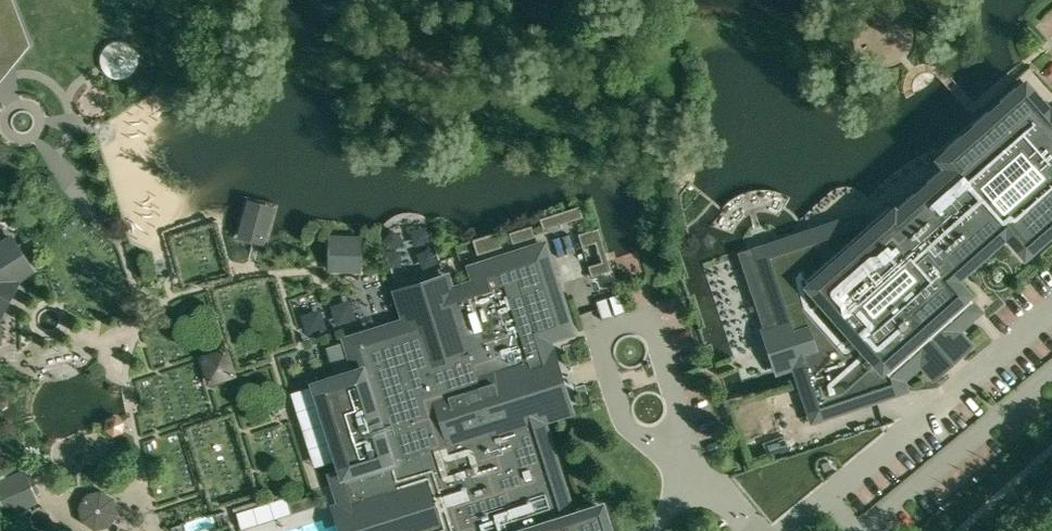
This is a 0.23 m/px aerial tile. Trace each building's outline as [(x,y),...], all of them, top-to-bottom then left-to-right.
[(897,377),(916,360),(911,355),(950,320),(955,325),(972,310),(967,305),(972,299),(953,278),(1005,231),(1024,253),(1051,228),(1051,108),(1049,111),(1024,83),(940,158),(948,168),(896,214),(888,205),(869,221),(866,217),(865,215),(758,249),(759,251),(743,257),(782,375),(798,369),(814,418),(901,390),(897,377)] [(270,211),(249,205),(242,234),(262,239),(270,211)] [(2,344),(1,319),(21,281),(36,271),(32,266),(11,233),(0,240),(0,344),(2,344)] [(330,272),(362,273),(364,236),(340,235),(330,234),(330,272)] [(534,421),(555,414),(549,393),(550,393),(551,391),(552,389),(553,387),(552,385),(551,383),(550,382),(548,381),(546,381),(545,381),(540,365),(533,367),(527,349),(557,339),(530,254),(467,274),(472,288),(446,296),(437,267),(390,282),(404,326),(345,344),(355,375),(313,388),(320,409),(340,474),(331,477),(340,506),(347,530),(609,530),(598,495),(561,507),(534,421)] [(614,279),(611,270),(591,277),(590,277),(593,288),(610,282),(614,281),(614,279)] [(782,455),(788,467),(804,460),(799,448),(782,455)] [(0,484),(0,499),(6,513),(37,500),(33,491),(37,490),(33,479),(28,480),(25,473),(0,484)] [(197,530),(226,530),(223,521),(196,530),(197,530)]
